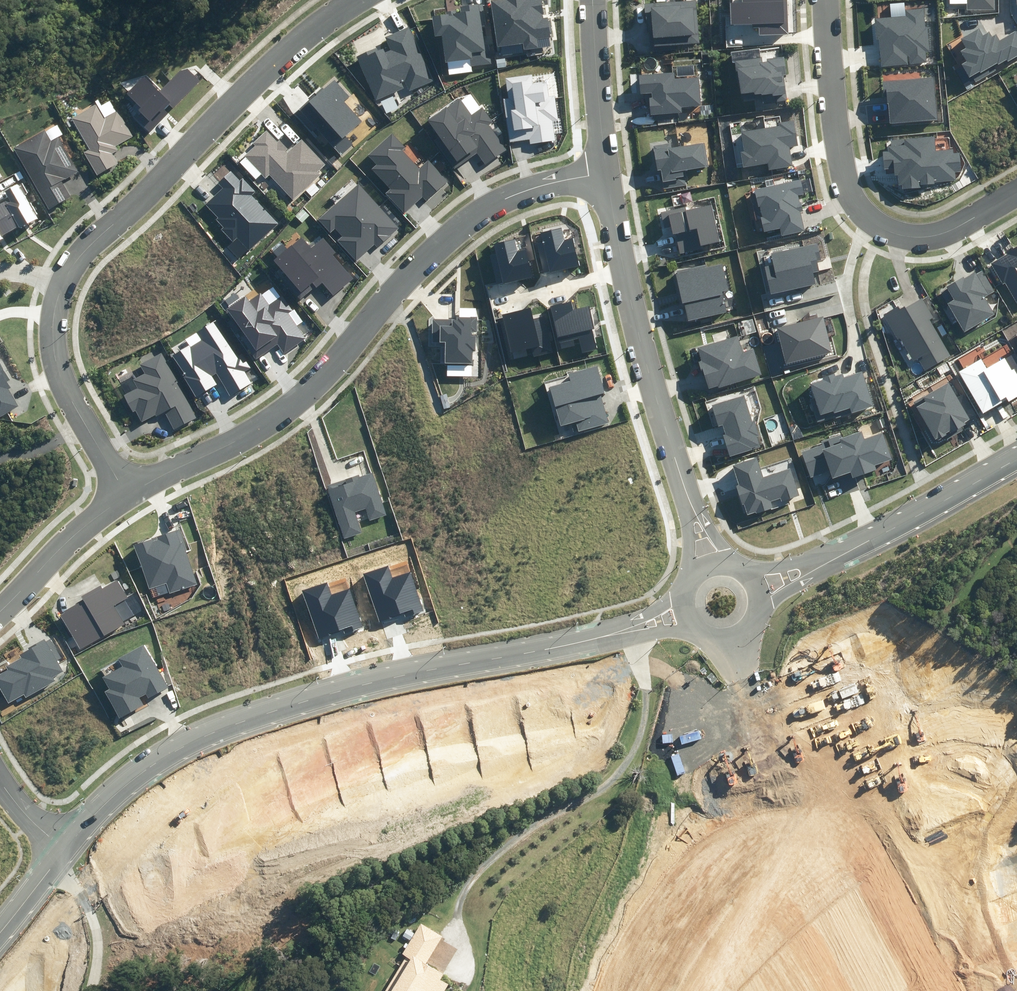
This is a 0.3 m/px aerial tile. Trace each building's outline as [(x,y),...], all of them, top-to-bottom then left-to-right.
[(524,50),(538,48),(537,39),(551,37),(548,17),(542,18),(541,14),(544,13),(542,0),(496,0),(491,1),(498,46),(523,43),(524,50)] [(700,43),(696,0),(691,0),(645,4),(648,34),(652,34),(653,47),(700,43)] [(789,34),(788,0),(742,0),(742,3),(730,3),(731,25),(751,24),(752,28),(759,28),(759,35),(789,34)] [(967,10),(996,9),(995,0),(967,0),(967,10)] [(448,62),(449,74),(472,72),(471,67),(492,64),(490,53),(489,53),(482,4),(460,7),(460,12),(457,13),(457,10),(446,11),(446,15),(433,16),(435,37),(442,36),(446,63),(448,62)] [(879,39),(881,66),(908,64),(907,57),(910,56),(910,64),(926,62),(925,51),(930,51),(928,27),(926,27),(924,9),(905,10),(905,16),(874,19),(876,40),(879,39)] [(357,57),(376,100),(404,88),(402,83),(405,81),(409,92),(433,82),(409,27),(384,38),(390,50),(384,53),(383,49),(378,51),(377,48),(357,57)] [(975,83),(997,70),(996,69),(1016,57),(1016,33),(1016,31),(1000,40),(996,34),(992,36),(989,31),(983,35),(979,28),(961,39),(967,49),(962,52),(967,62),(962,65),(969,78),(972,76),(975,83)] [(764,103),(787,100),(783,75),(787,74),(784,56),(767,59),(767,62),(762,63),(761,57),(734,62),(735,73),(738,72),(743,101),(763,98),(764,103)] [(496,59),(497,69),(506,67),(505,58),(496,59)] [(138,121),(150,132),(168,113),(164,109),(169,104),(173,108),(200,80),(187,69),(179,71),(159,92),(142,76),(126,93),(141,107),(139,110),(144,114),(138,121)] [(650,99),(651,115),(683,113),(682,107),(701,105),(699,77),(675,79),(675,72),(639,76),(640,94),(652,93),(652,99),(650,99)] [(504,100),(510,142),(530,139),(530,144),(555,141),(553,121),(559,120),(555,95),(548,96),(546,82),(534,83),(533,75),(506,79),(509,99),(504,100)] [(888,103),(890,123),(938,119),(934,77),(882,82),(884,104),(888,103)] [(299,109),(341,155),(353,144),(346,135),(362,121),(344,101),(349,96),(334,80),(324,89),(323,87),(299,109)] [(434,140),(454,170),(478,154),(485,163),(505,149),(488,125),(492,122),(482,108),(471,116),(459,98),(427,119),(439,137),(434,140)] [(84,153),(97,175),(117,163),(112,154),(118,150),(116,146),(133,136),(118,110),(105,118),(97,104),(72,119),(90,149),(84,153)] [(768,164),(769,170),(793,166),(790,148),(798,146),(794,121),(779,123),(780,126),(741,132),(744,153),(740,153),(743,168),(768,164)] [(13,148),(48,209),(70,197),(61,181),(78,171),(58,136),(51,140),(45,130),(13,148)] [(270,174),(294,200),(320,175),(318,172),(326,164),(303,138),(294,147),(283,136),(277,141),(267,130),(253,143),(255,146),(244,156),(265,179),(270,174)] [(385,194),(403,214),(422,197),(427,202),(448,181),(428,160),(420,168),(403,150),(406,147),(392,133),(367,156),(376,165),(372,169),(390,189),(385,194)] [(902,185),(903,189),(922,187),(921,185),(935,184),(934,182),(956,180),(955,172),(961,172),(960,153),(953,153),(953,149),(936,150),(934,137),(891,141),(891,146),(888,147),(888,151),(884,152),(885,169),(894,168),(895,176),(898,176),(899,185),(902,185)] [(661,170),(664,189),(688,185),(685,170),(709,166),(704,142),(673,147),(672,142),(653,145),(657,171),(661,170)] [(236,238),(249,251),(279,223),(252,194),(255,192),(241,177),(239,180),(231,171),(217,183),(223,189),(206,205),(218,218),(216,220),(223,228),(221,230),(232,242),(236,238)] [(782,236),(804,231),(800,212),(803,211),(801,202),(799,203),(798,195),(804,194),(801,180),(755,190),(758,206),(760,206),(762,217),(760,217),(763,231),(780,228),(782,236)] [(3,238),(1,236),(18,226),(20,229),(38,218),(17,184),(5,191),(9,198),(0,203),(0,240),(3,238)] [(338,242),(356,261),(374,244),(378,248),(399,228),(358,184),(319,220),(330,233),(335,228),(343,237),(338,242)] [(675,233),(680,253),(704,248),(703,245),(721,241),(713,204),(686,210),(686,206),(660,212),(664,229),(671,227),(673,234),(675,233)] [(538,244),(544,272),(580,265),(574,237),(564,239),(561,228),(540,232),(543,243),(538,244)] [(322,283),(333,295),(353,278),(334,255),(336,253),(322,237),(310,247),(301,237),(288,249),(283,243),(273,251),(278,257),(274,261),(286,275),(281,279),(300,301),(322,283)] [(497,285),(531,277),(525,249),(518,251),(516,240),(494,244),(497,254),(490,256),(497,285)] [(771,294),(816,285),(813,273),(818,272),(816,261),(820,261),(817,244),(772,253),(774,265),(765,266),(771,294)] [(1006,251),(1008,255),(991,263),(1002,284),(1006,282),(1016,304),(1016,246),(1006,251)] [(685,303),(689,321),(726,312),(722,292),(728,290),(722,264),(707,268),(706,264),(677,271),(678,274),(676,274),(683,303),(685,303)] [(948,304),(964,332),(994,315),(984,297),(995,291),(983,270),(976,274),(975,272),(965,278),(963,276),(946,286),(955,300),(948,304)] [(229,321),(256,358),(277,343),(284,353),(305,337),(288,314),(292,311),(281,296),(270,305),(260,292),(249,301),(246,296),(226,310),(232,318),(229,321)] [(919,358),(926,370),(950,356),(929,320),(933,318),(922,298),(906,307),(905,306),(900,309),(898,306),(883,314),(898,339),(901,338),(914,361),(919,358)] [(551,306),(562,349),(575,346),(573,339),(579,338),(582,353),(597,349),(592,330),(595,329),(589,306),(573,310),(571,302),(551,306)] [(534,357),(555,352),(546,316),(533,319),(530,307),(502,314),(514,360),(527,357),(525,349),(531,348),(534,357)] [(777,328),(786,364),(832,352),(823,316),(777,328)] [(445,363),(473,363),(473,351),(476,351),(476,338),(471,337),(471,332),(477,332),(477,317),(458,317),(458,320),(432,320),(432,342),(445,342),(445,363)] [(184,377),(196,398),(217,385),(212,376),(215,374),(229,396),(251,383),(244,372),(250,368),(243,356),(238,360),(214,321),(204,327),(208,333),(201,338),(197,332),(185,339),(189,346),(173,355),(186,376),(184,377)] [(718,385),(719,388),(762,375),(753,348),(742,351),(737,335),(698,348),(702,361),(698,362),(702,372),(703,371),(709,388),(718,385)] [(165,412),(174,430),(196,418),(162,353),(140,364),(145,374),(133,380),(137,389),(124,396),(133,412),(135,411),(141,422),(155,414),(156,417),(165,412)] [(982,413),(1007,400),(1008,402),(1016,396),(1016,365),(1011,355),(987,369),(981,359),(959,372),(982,413)] [(19,406),(8,389),(10,388),(7,382),(10,380),(0,363),(0,417),(19,406)] [(550,387),(561,425),(575,421),(578,432),(609,424),(601,394),(604,393),(596,366),(569,373),(571,381),(550,387)] [(823,379),(811,383),(815,398),(809,399),(816,422),(872,405),(863,372),(844,377),(843,374),(835,376),(834,374),(823,377),(823,379)] [(937,438),(938,440),(945,436),(947,440),(963,430),(962,428),(967,425),(966,422),(977,415),(964,393),(957,397),(948,382),(924,396),(923,396),(912,402),(935,440),(937,438)] [(729,457),(752,450),(752,448),(759,445),(757,437),(759,436),(755,420),(752,421),(745,395),(712,404),(718,426),(723,425),(726,434),(723,435),(729,457)] [(802,452),(811,477),(830,471),(832,478),(851,472),(853,478),(876,469),(875,465),(892,459),(883,433),(865,439),(862,432),(843,438),(841,434),(821,441),(823,445),(802,452)] [(756,512),(756,514),(772,508),(770,501),(780,498),(781,501),(800,495),(791,468),(763,477),(757,457),(732,465),(739,485),(736,486),(742,505),(744,504),(747,515),(756,512)] [(344,539),(362,533),(355,513),(365,509),(369,520),(386,514),(372,473),(360,477),(359,475),(327,485),(344,539)] [(166,583),(169,593),(198,584),(180,530),(157,537),(158,540),(153,541),(152,539),(133,545),(148,589),(166,583)] [(365,573),(380,623),(399,618),(397,613),(403,612),(404,616),(423,611),(412,572),(392,578),(389,566),(365,573)] [(80,650),(125,625),(114,606),(128,598),(118,580),(102,588),(100,585),(81,596),(83,600),(60,614),(80,650)] [(304,589),(319,639),(338,634),(336,629),(342,628),(343,632),(362,626),(351,588),(331,594),(328,582),(304,589)] [(25,698),(55,681),(52,677),(63,671),(56,660),(61,657),(51,639),(46,641),(45,639),(28,648),(29,650),(19,655),(21,658),(6,667),(8,669),(0,674),(0,689),(8,703),(23,694),(25,698)] [(104,692),(119,719),(144,704),(140,697),(145,694),(148,699),(168,687),(143,645),(118,659),(122,666),(103,677),(109,689),(104,692)] [(448,984),(439,979),(443,973),(426,962),(442,935),(420,922),(401,953),(405,955),(383,990),(443,990),(448,984)] [(346,934),(342,942),(351,947),(355,939),(346,934)]
